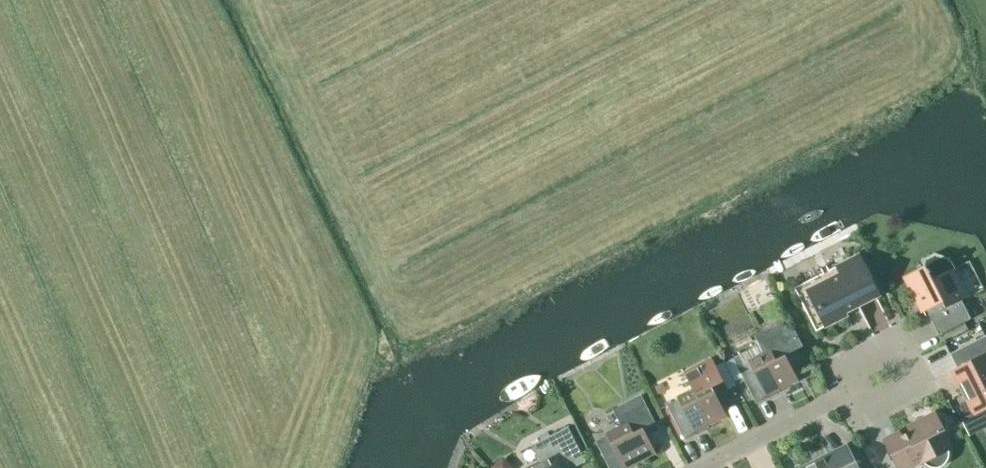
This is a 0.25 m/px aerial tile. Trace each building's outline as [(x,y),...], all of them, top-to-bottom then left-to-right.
[(921,260),(924,266),(905,276),(925,316),(928,314),(939,335),(971,319),(961,300),(969,297),(955,270),(956,270),(950,258),(934,253),(921,260)] [(857,256),(836,266),(841,275),(810,290),(827,325),(847,316),(844,311),(876,295),(857,256)] [(783,323),(770,329),(763,333),(756,337),(760,344),(734,358),(739,368),(739,369),(756,403),(779,391),(778,388),(796,379),(797,382),(798,381),(791,367),(793,361),(800,357),(797,350),(804,347),(793,327),(787,330),(783,323)] [(957,369),(953,371),(975,414),(985,408),(985,335),(950,354),(957,369)] [(708,361),(701,364),(701,365),(685,373),(688,380),(692,387),(687,389),(689,394),(668,405),(685,439),(708,427),(707,425),(725,416),(726,418),(727,418),(720,403),(722,397),(729,393),(725,386),(715,366),(711,359),(708,361)] [(621,424),(618,430),(596,441),(610,467),(621,467),(623,467),(625,467),(624,467),(653,452),(655,455),(656,454),(649,440),(650,433),(658,430),(640,395),(613,409),(621,424)] [(910,432),(887,445),(899,467),(902,467),(921,458),(922,460),(925,464),(929,466),(933,467),(937,467),(941,466),(945,463),(947,460),(949,456),(949,451),(947,447),(940,433),(944,431),(935,415),(909,429),(910,432)] [(532,445),(541,462),(530,467),(571,467),(585,461),(567,427),(532,445)] [(834,453),(806,467),(855,467),(847,451),(836,457),(834,453)]
